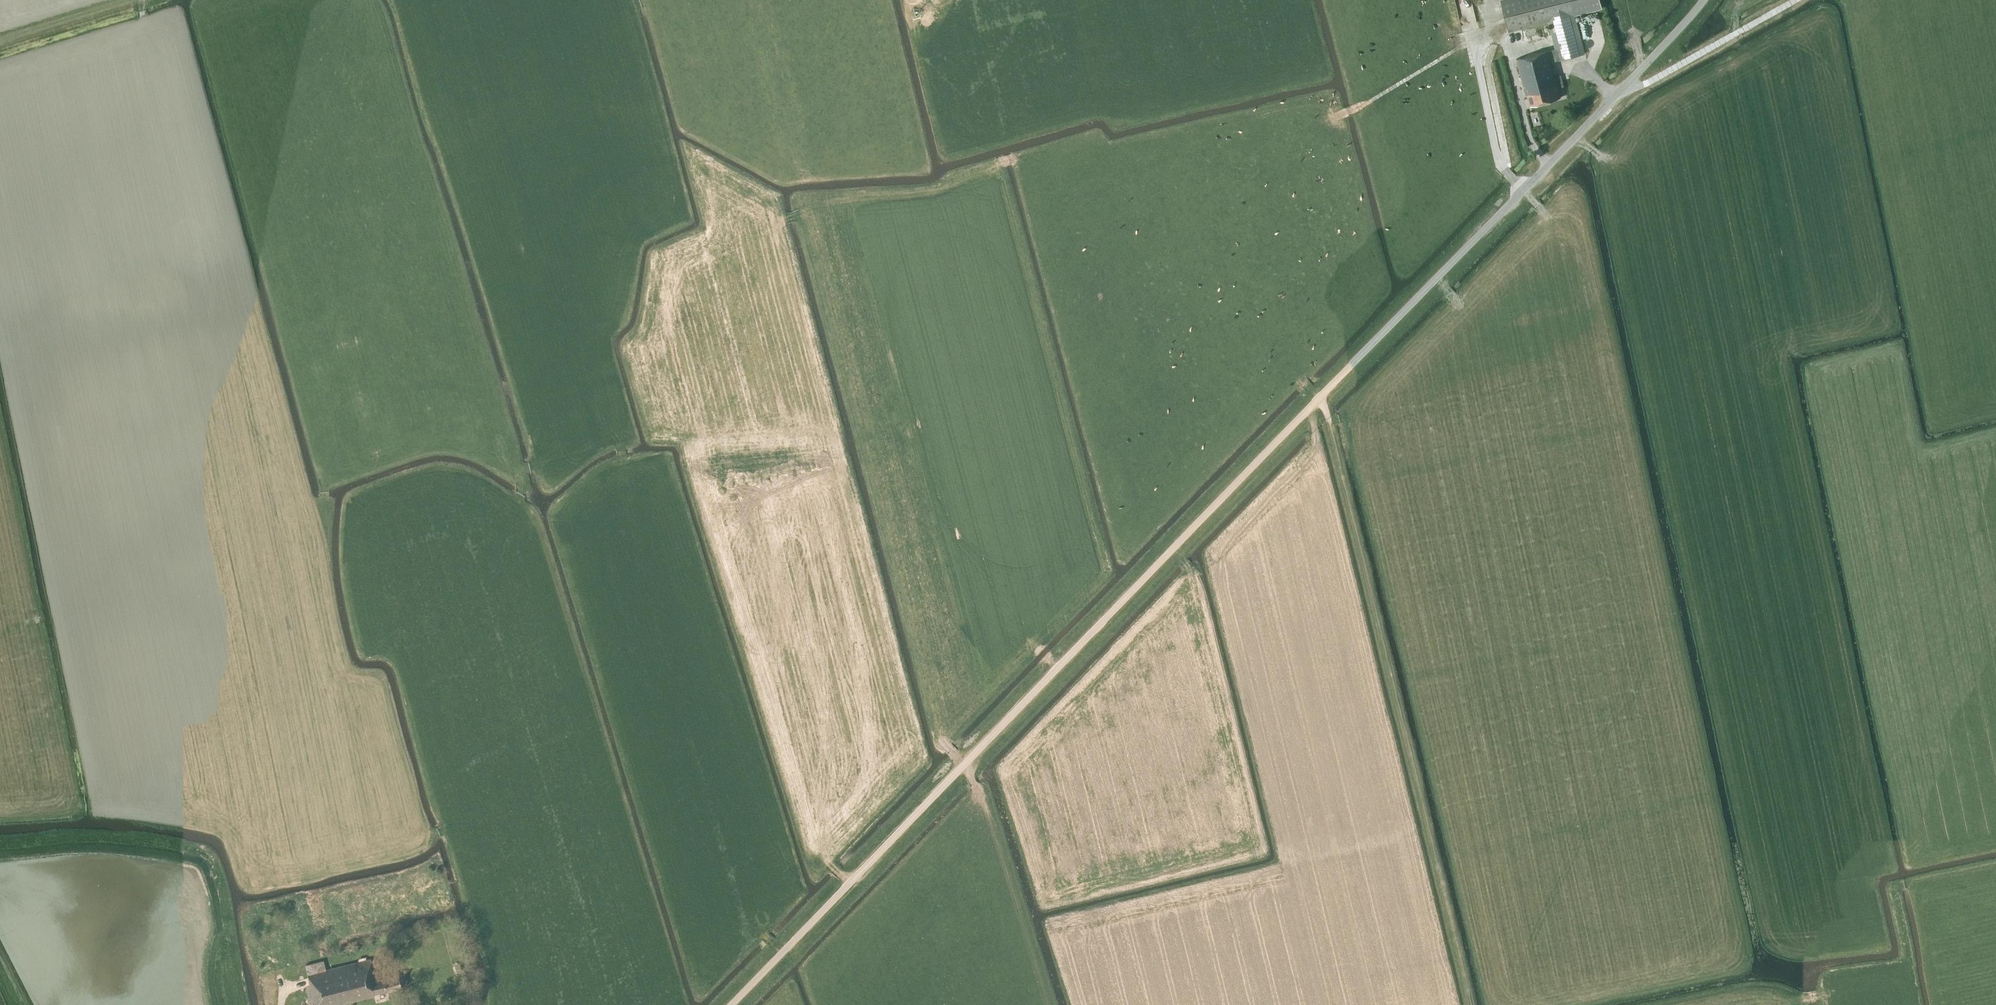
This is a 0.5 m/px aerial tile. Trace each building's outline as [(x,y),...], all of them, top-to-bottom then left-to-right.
[(1575,15),(1603,8),(1601,0),(1501,0),(1509,32),(1549,22),(1556,49),(1548,51),(1548,50),(1517,58),(1526,94),(1528,93),(1531,105),(1560,98),(1557,88),(1564,86),(1561,75),(1555,77),(1551,62),(1559,60),(1585,53),(1575,15)] [(371,959),(326,970),(324,961),(306,965),(315,1004),(338,1004),(375,996),(374,994),(386,991),(403,986),(400,975),(376,981),(371,959)]
